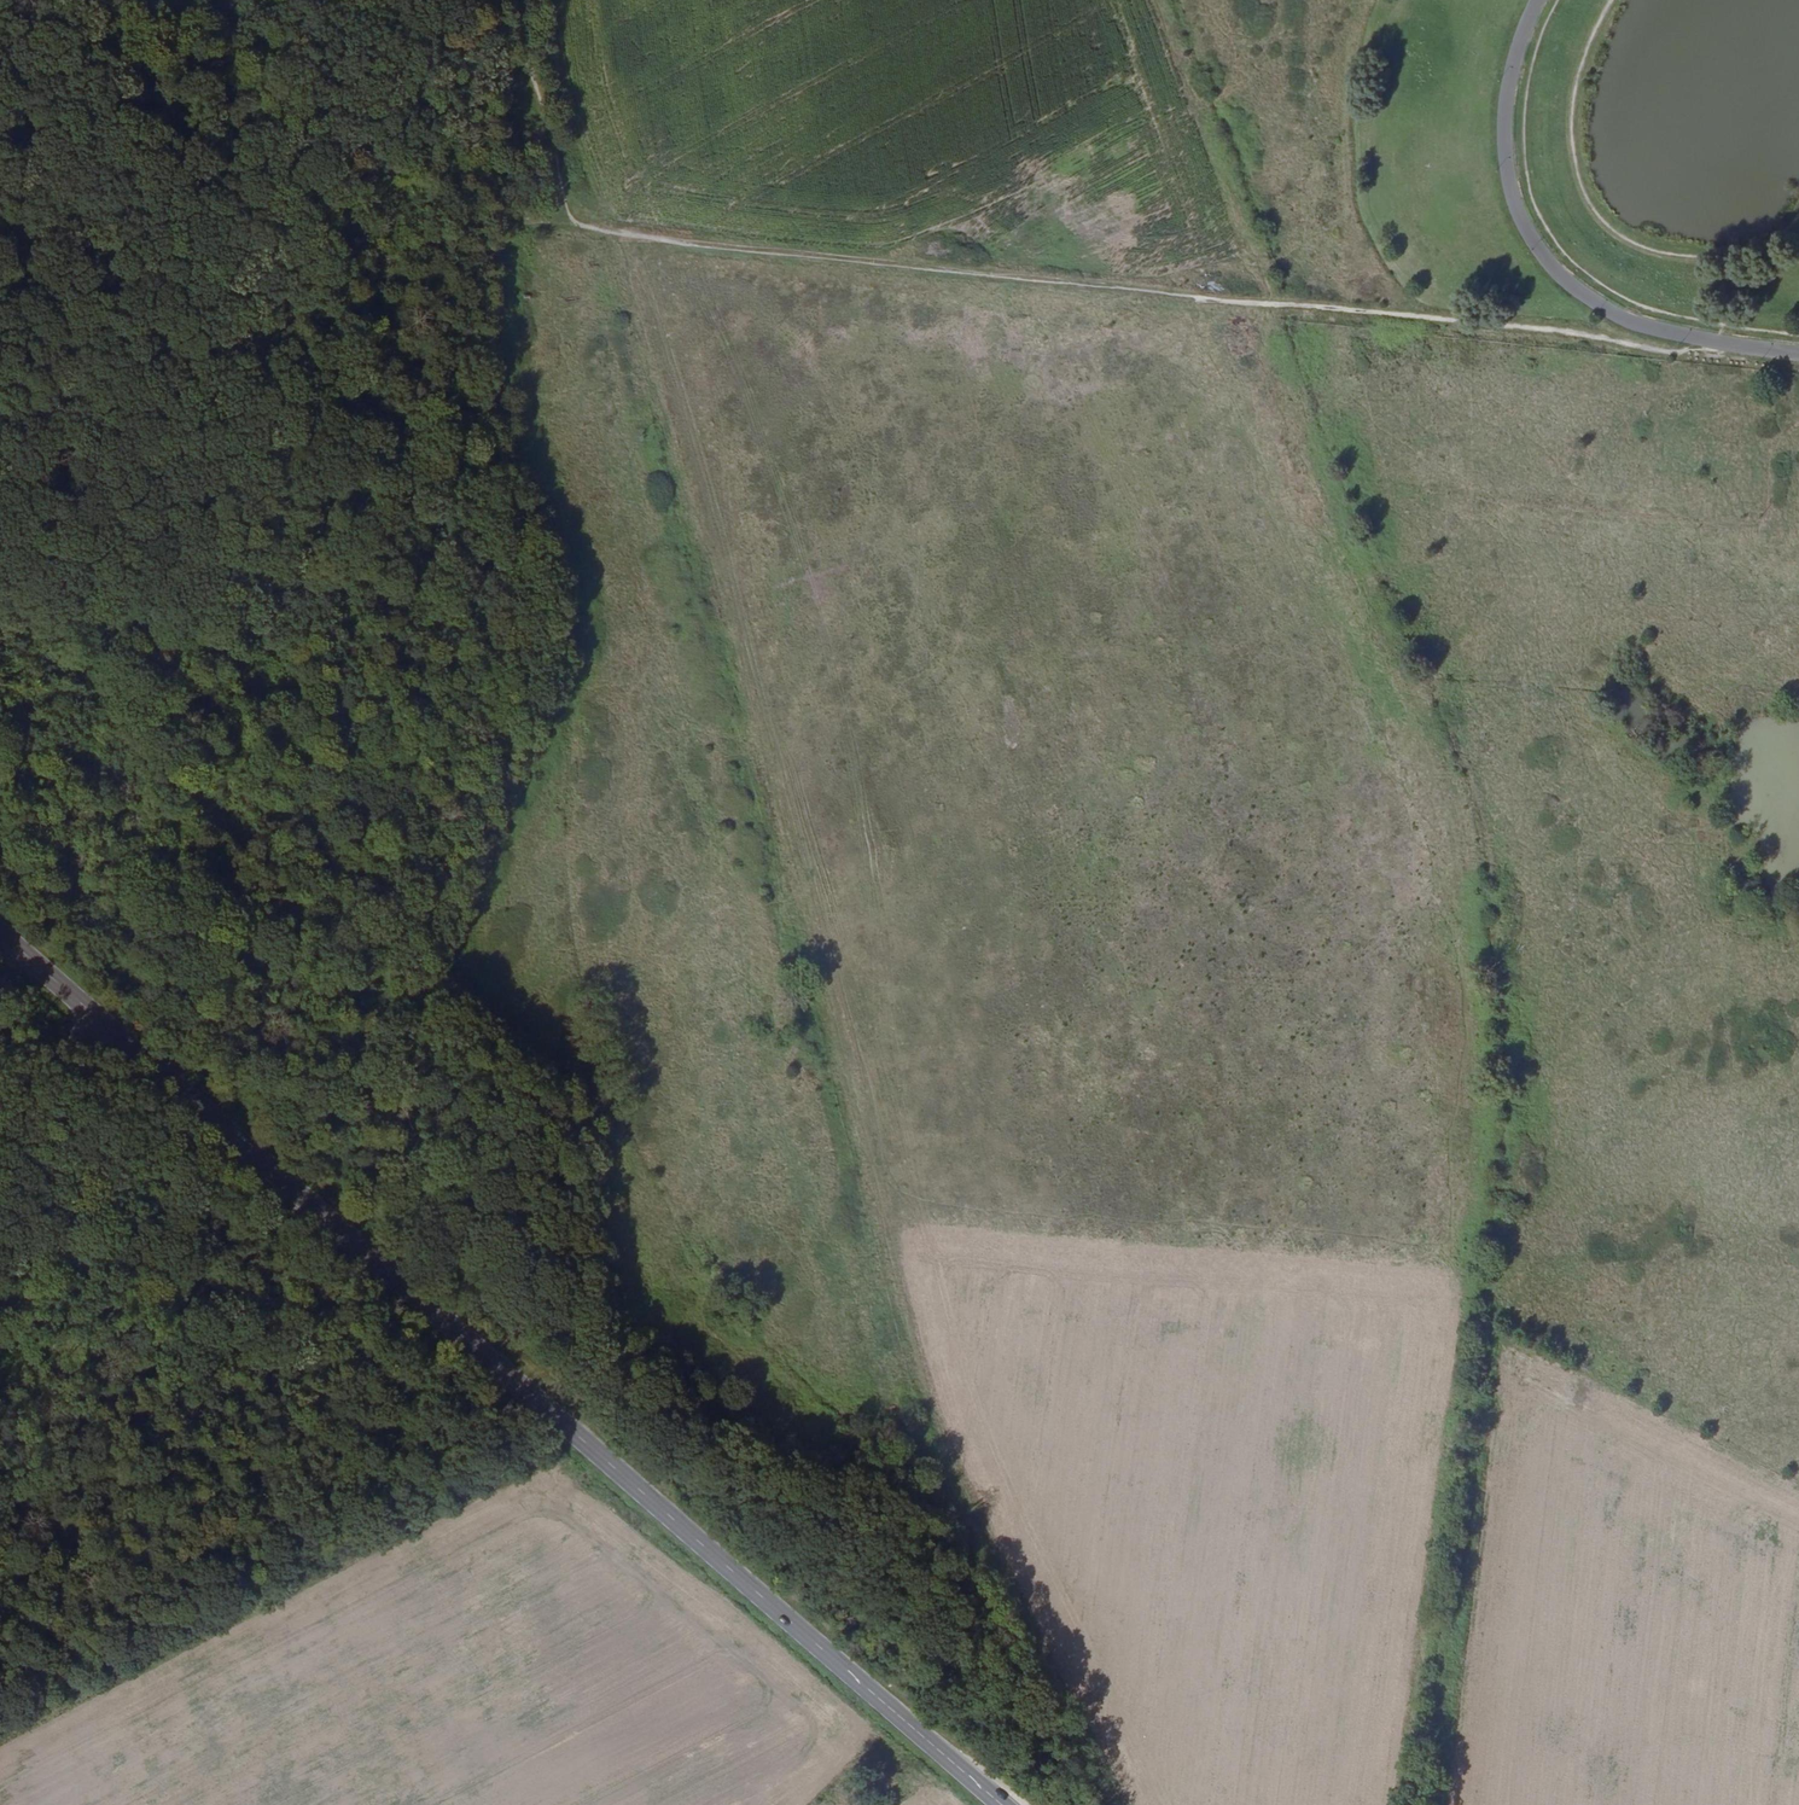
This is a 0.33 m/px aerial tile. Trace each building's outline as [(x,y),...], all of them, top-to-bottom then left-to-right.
[(522,221),(510,219),(509,232),(520,233),(522,221)] [(12,1052),(10,1046),(3,1049),(0,1044),(0,1058),(12,1052)] [(959,1680),(945,1651),(937,1655),(952,1684),(959,1680)]
